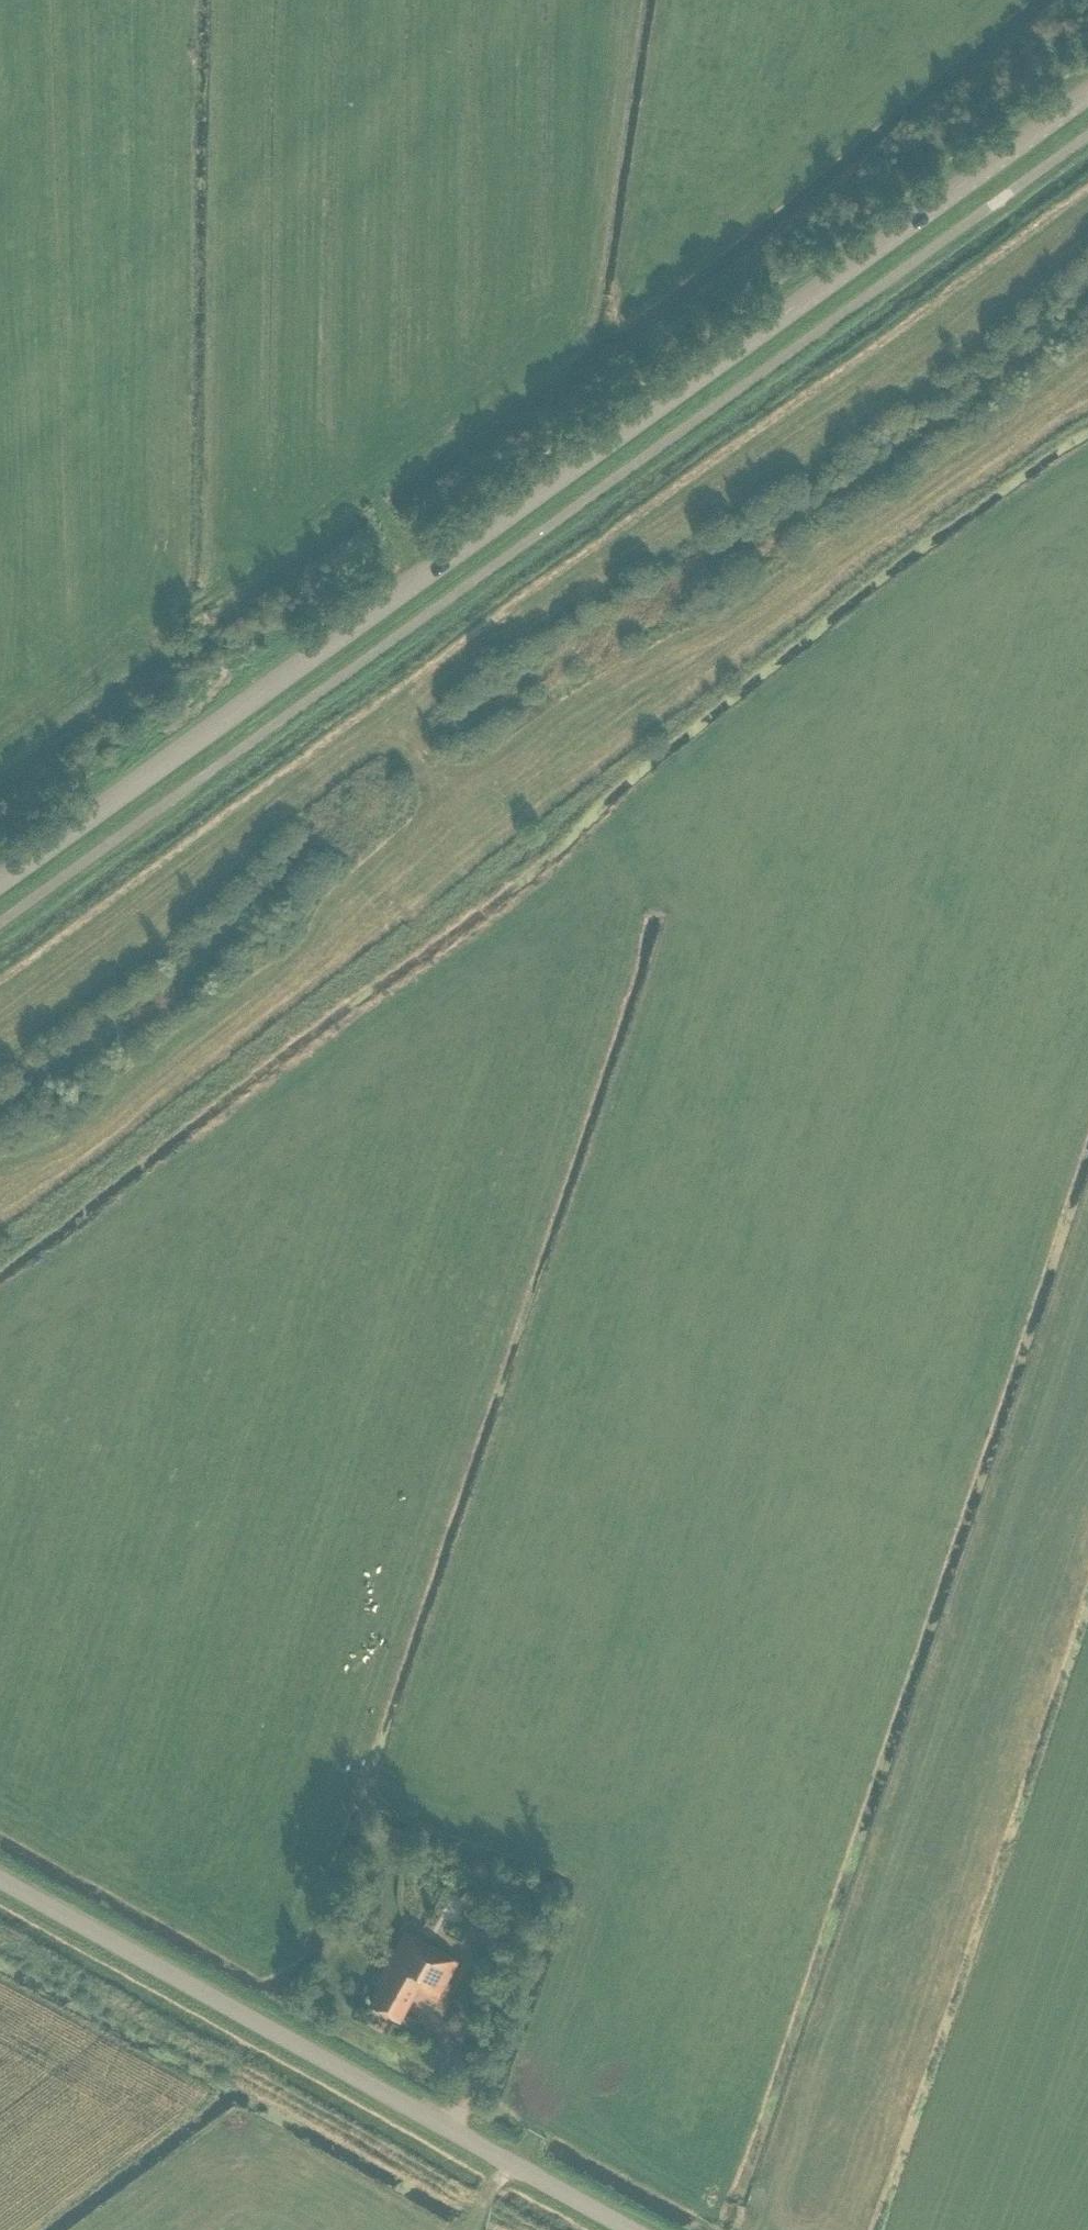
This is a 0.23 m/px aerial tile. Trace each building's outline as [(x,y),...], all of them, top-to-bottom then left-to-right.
[(435,2000),(457,1960),(443,1952),(444,1950),(406,1929),(376,1983),(381,1986),(371,2003),(397,2018),(414,1988),(435,2000)]
